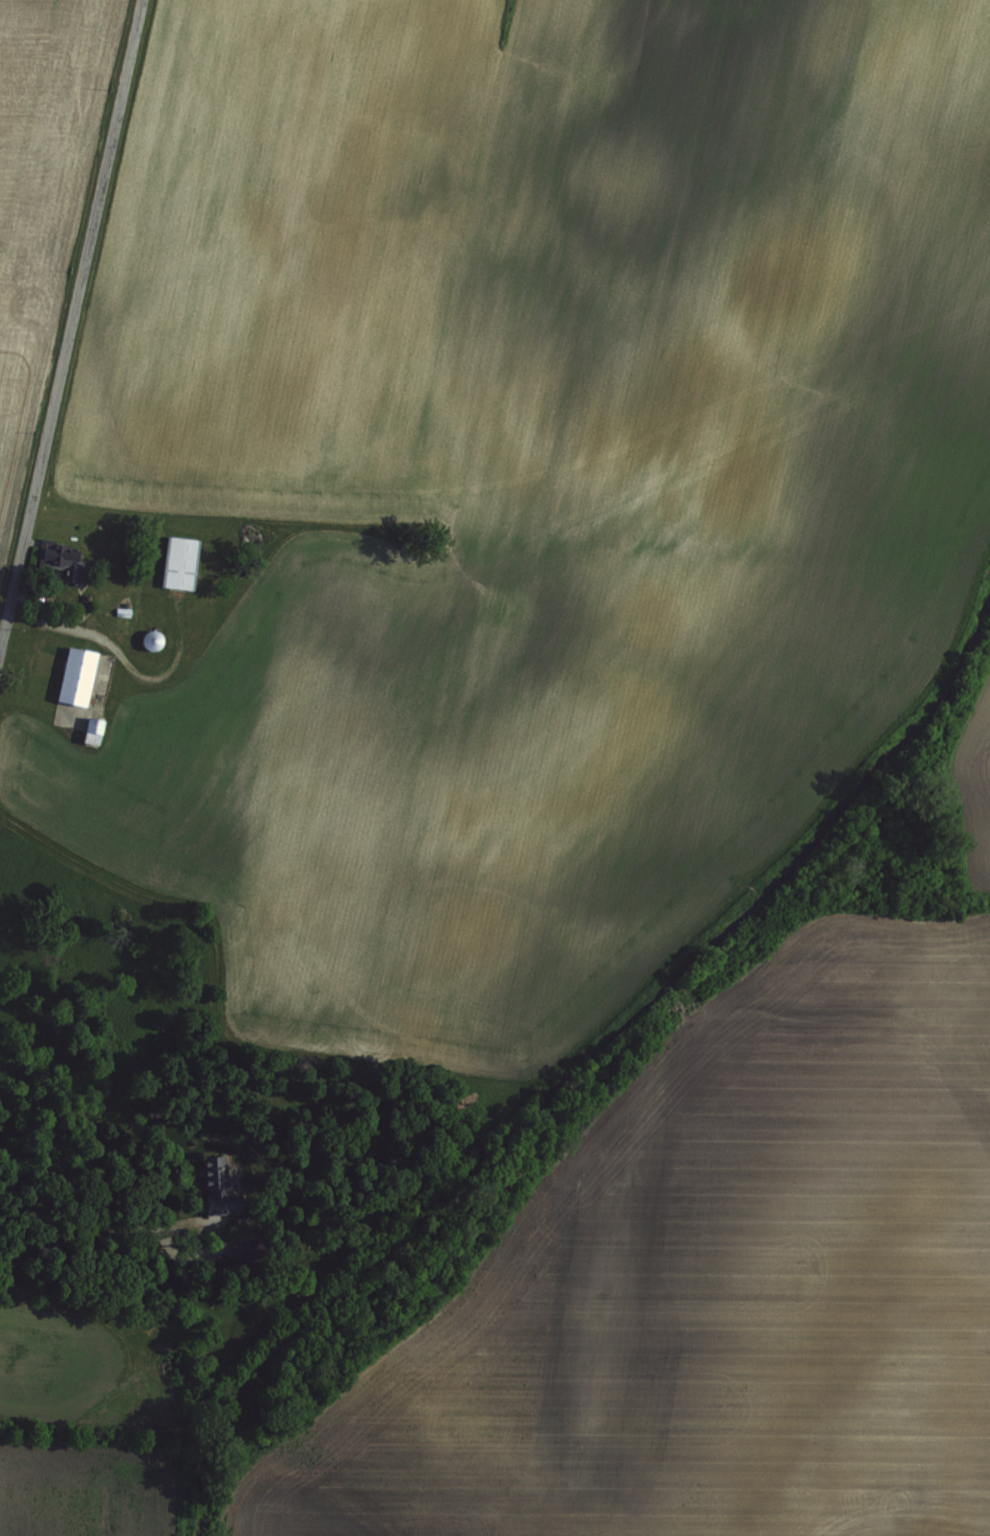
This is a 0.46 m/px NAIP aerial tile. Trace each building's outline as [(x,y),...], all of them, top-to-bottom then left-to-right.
[(157,585),(192,588),(196,537),(160,534),(157,585)] [(74,579),(75,552),(46,551),(45,567),(59,567),(59,579),(74,579)] [(49,698),(82,705),(94,650),(60,644),(49,698)] [(101,718),(80,714),(75,740),(96,744),(101,718)] [(224,1154),(197,1154),(198,1187),(205,1187),(205,1196),(198,1196),(199,1213),(225,1212),(224,1190),(225,1190),(224,1154)]
